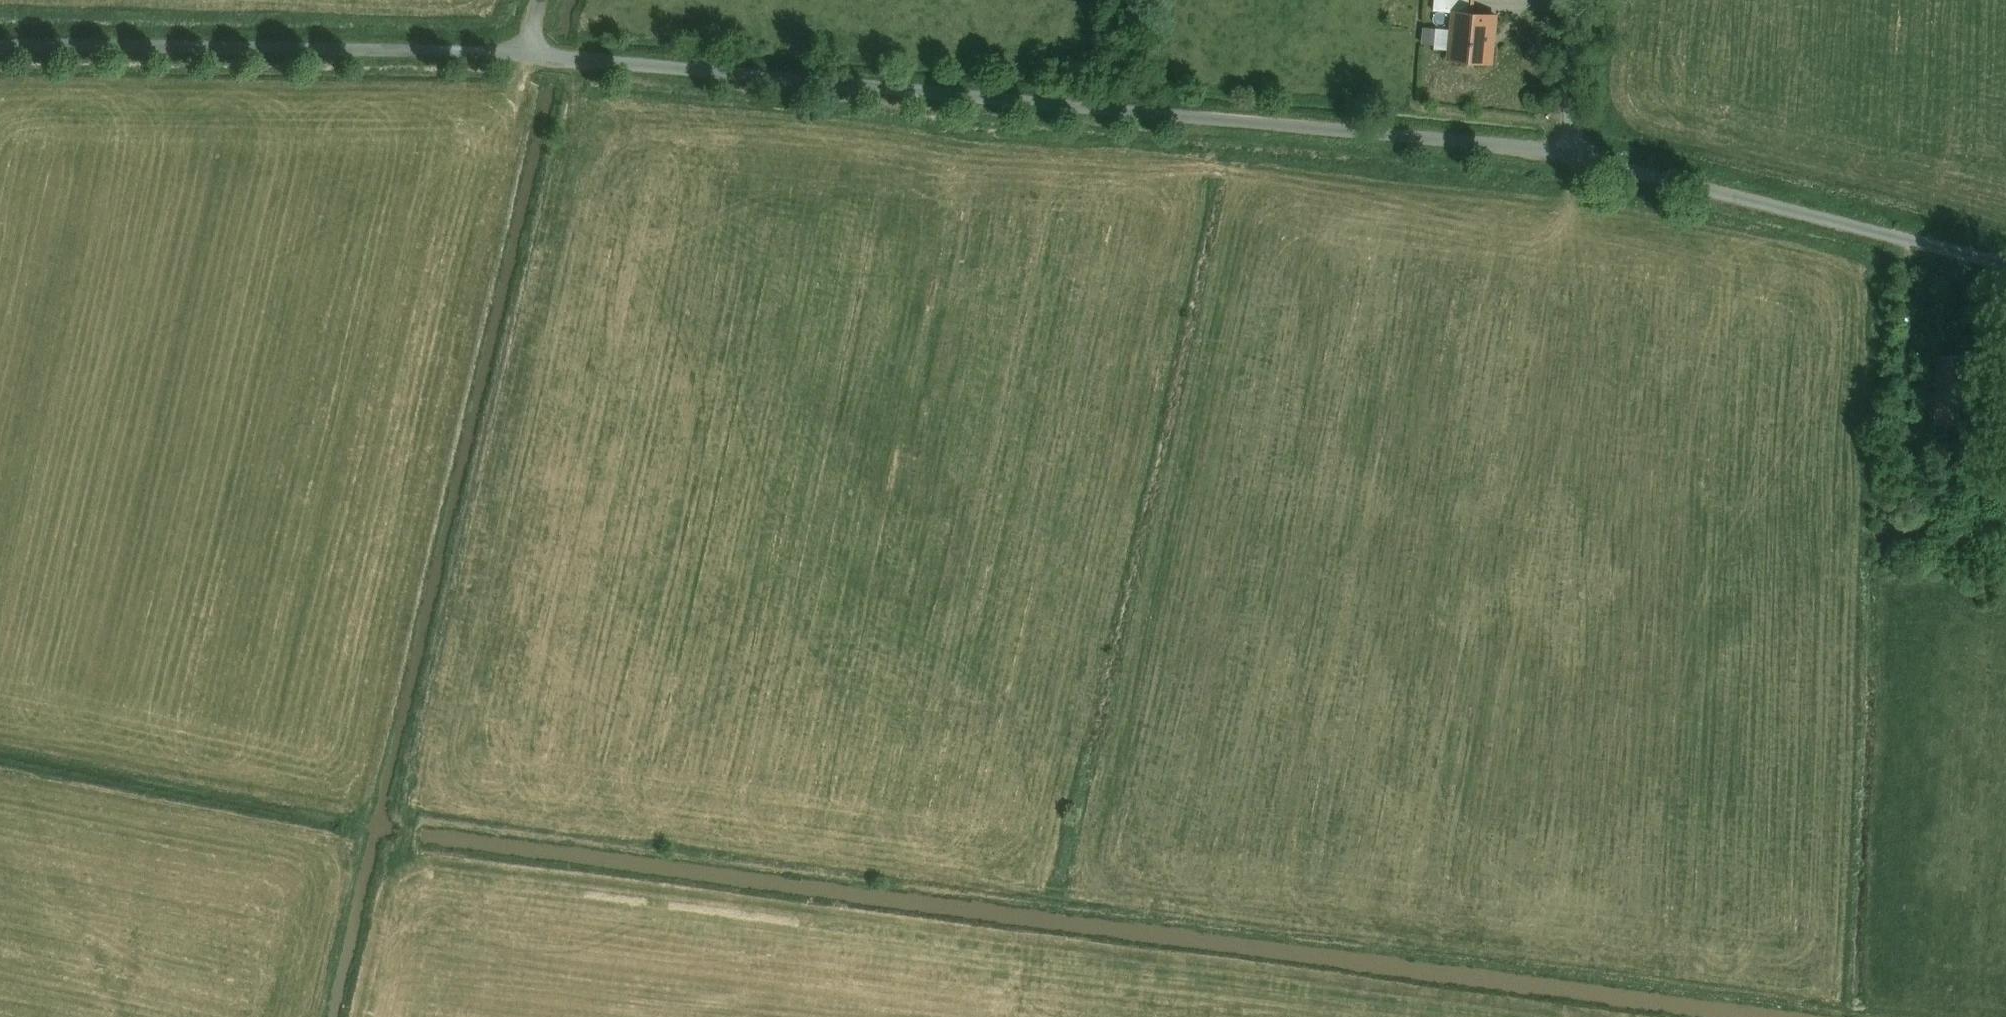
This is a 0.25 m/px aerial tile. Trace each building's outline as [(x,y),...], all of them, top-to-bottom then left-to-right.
[(1493,68),(1496,10),(1475,9),(1475,0),(1434,0),(1434,15),(1454,15),(1451,65),(1493,68)] [(1967,356),(1932,356),(1933,427),(1956,427),(1956,410),(1967,410),(1967,356)]
